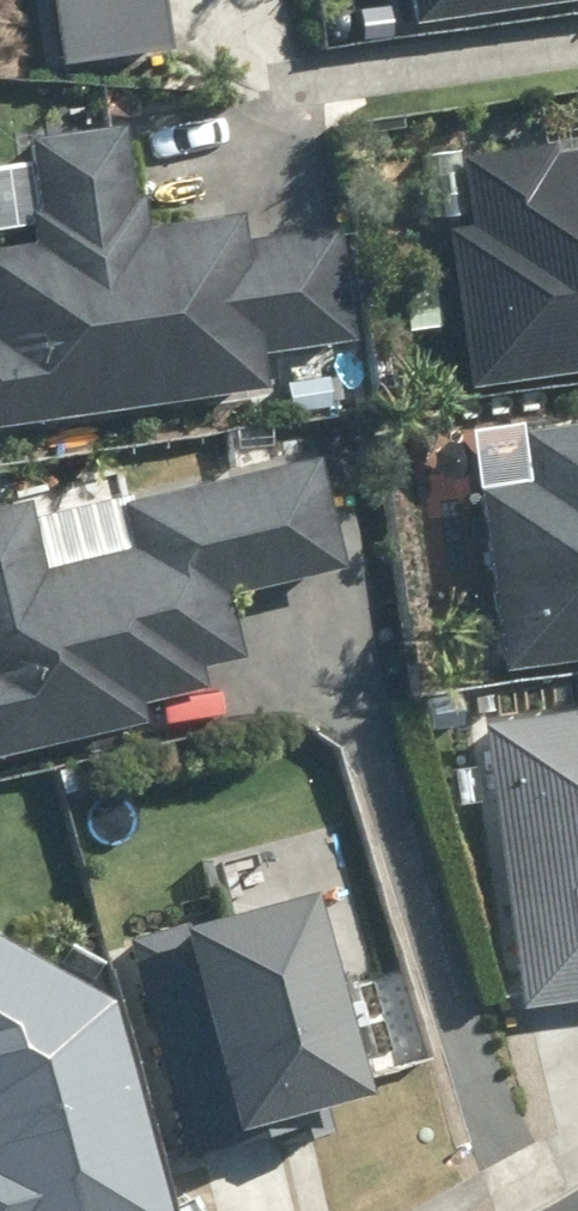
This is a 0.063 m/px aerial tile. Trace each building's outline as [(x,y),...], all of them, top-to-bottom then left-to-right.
[(45,67),(155,46),(146,0),(33,0),(45,67)] [(390,22),(546,0),(387,0),(390,22)] [(121,222),(109,130),(8,144),(21,242),(0,245),(0,430),(245,396),(241,365),(338,352),(322,233),(222,247),(217,209),(121,222)] [(446,156),(457,229),(422,233),(443,382),(577,362),(577,137),(446,156)] [(467,491),(489,666),(577,655),(577,420),(510,428),(517,485),(467,491)] [(118,708),(163,697),(170,727),(234,712),(206,592),(319,565),(294,457),(102,502),(96,476),(0,498),(0,757),(123,728),(118,708)] [(461,725),(506,1006),(577,994),(577,706),(461,725)] [(273,892),(110,931),(161,1142),(323,1103),(273,892)] [(96,1013),(0,953),(0,1210),(143,1210),(96,1013)]
